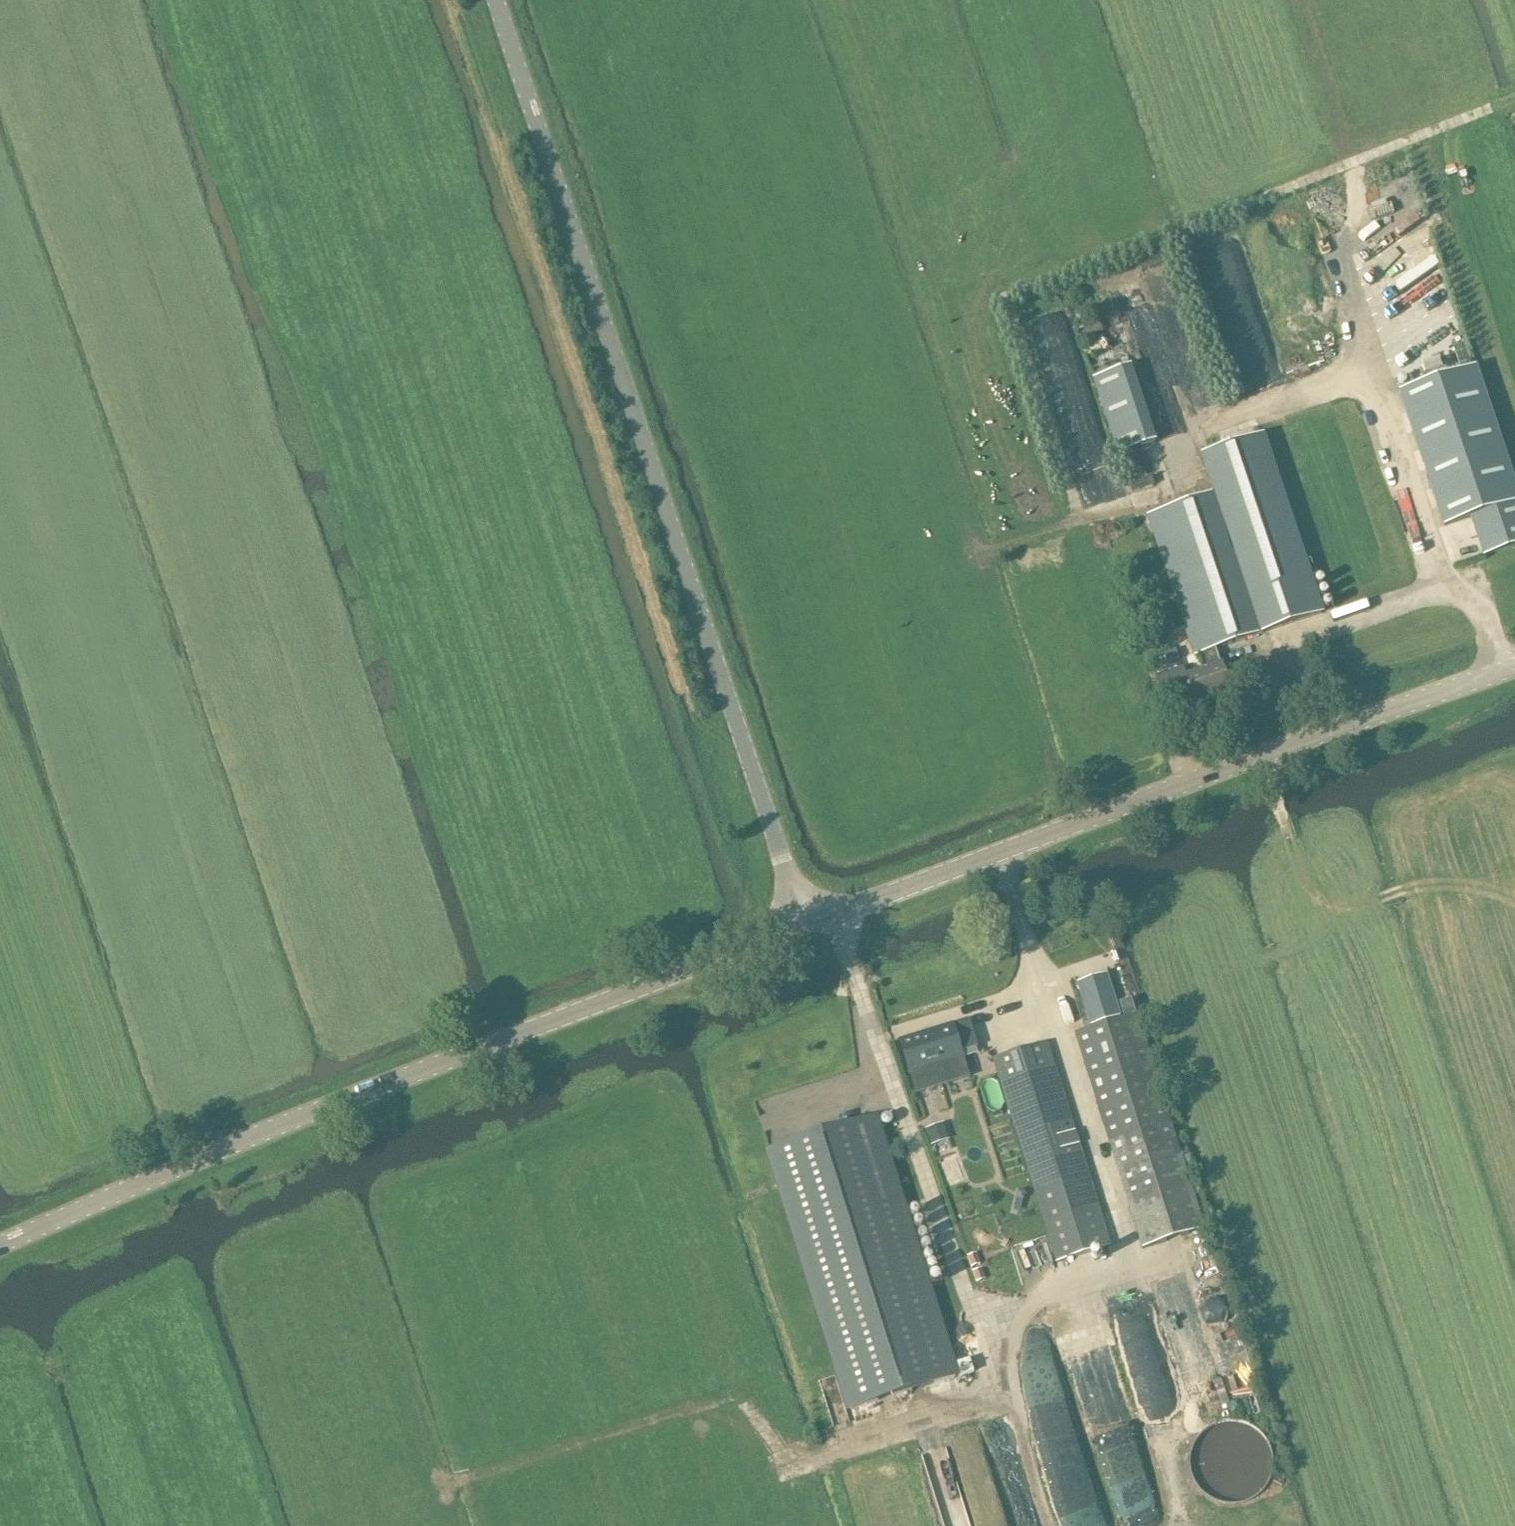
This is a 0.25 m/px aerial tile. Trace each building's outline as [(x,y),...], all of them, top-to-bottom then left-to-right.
[(1117,454),(1156,441),(1132,366),(1093,379),(1117,454)] [(1514,545),(1514,483),(1477,368),(1400,393),(1445,526),(1471,517),(1484,555),(1514,545)] [(1231,489),(1148,516),(1194,656),(1198,655),(1204,671),(1186,677),(1183,668),(1157,677),(1167,706),(1192,698),(1194,705),(1230,692),(1221,665),(1222,664),(1217,648),(1322,613),(1262,435),(1218,450),(1231,489)] [(1122,1017),(1109,974),(1078,983),(1092,1026),(1122,1017)] [(1143,1247),(1204,1228),(1136,1017),(1076,1033),(1143,1247)] [(978,1048),(969,1020),(901,1040),(910,1073),(933,1066),(939,1076),(966,1068),(962,1053),(978,1048)] [(1057,1261),(1109,1245),(1047,1044),(995,1060),(1057,1261)] [(848,1410),(960,1374),(879,1115),(766,1150),(848,1410)] [(932,1146),(949,1140),(944,1124),(926,1129),(932,1146)] [(1019,1213),(1022,1199),(1015,1198),(1012,1211),(1019,1213)] [(1204,1228),(1143,1247),(1189,1394),(1250,1375),(1204,1228)]
